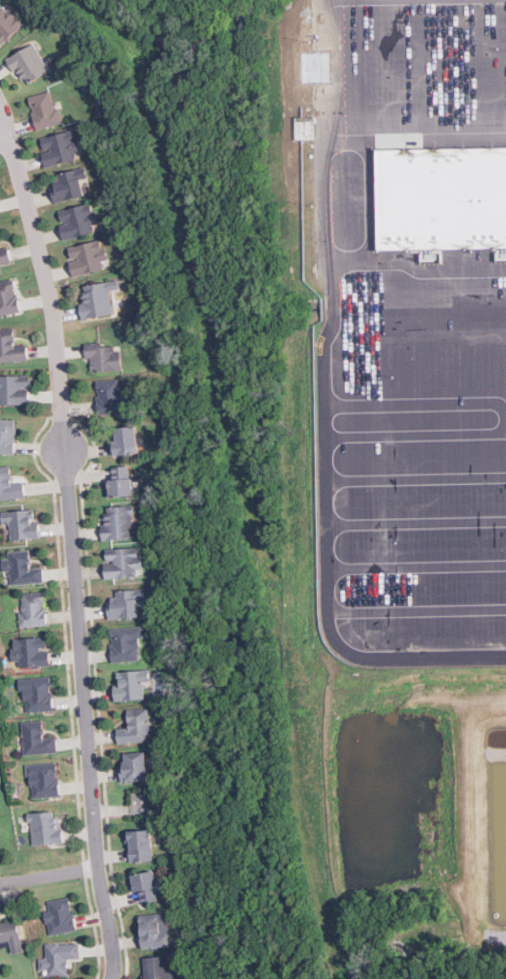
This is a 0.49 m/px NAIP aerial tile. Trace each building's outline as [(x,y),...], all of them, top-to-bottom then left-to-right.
[(24,24),(4,2),(0,6),(0,46),(24,24)] [(8,57),(24,86),(50,71),(34,43),(8,57)] [(28,97),(36,129),(61,123),(52,90),(28,97)] [(46,167),(73,160),(72,153),(79,151),(73,129),(39,138),(46,167)] [(56,174),(58,184),(51,186),(55,203),(85,195),(80,177),(86,176),(83,167),(56,174)] [(95,232),(93,224),(96,223),(92,203),(57,210),(64,239),(95,232)] [(109,266),(101,238),(66,249),(74,277),(109,266)] [(8,247),(0,248),(0,264),(11,262),(8,247)] [(19,313),(14,279),(0,281),(0,316),(19,313)] [(84,285),(85,293),(78,294),(83,319),(113,313),(109,291),(119,289),(117,280),(84,285)] [(27,345),(15,345),(14,328),(0,329),(0,362),(28,361),(27,345)] [(91,371),(121,370),(120,346),(100,346),(100,343),(83,343),(84,359),(90,358),(91,371)] [(0,376),(0,404),(30,403),(29,375),(0,376)] [(95,380),(97,414),(123,412),(121,379),(95,380)] [(0,419),(0,454),(14,454),(15,420),(0,419)] [(113,455),(138,454),(136,426),(111,427),(113,455)] [(23,482),(12,483),(10,465),(0,466),(0,500),(25,498),(23,482)] [(112,466),(113,480),(106,480),(107,497),(132,495),(130,466),(112,466)] [(104,539),(134,538),(133,505),(103,506),(104,539)] [(8,524),(9,539),(39,538),(39,523),(32,524),(32,510),(0,511),(1,524),(8,524)] [(104,562),(105,578),(142,577),(141,547),(105,548),(106,562),(104,562)] [(7,551),(7,559),(0,559),(1,572),(8,571),(9,584),(43,583),(42,568),(30,569),(29,550),(7,551)] [(145,605),(145,589),(115,590),(115,598),(107,599),(108,618),(139,617),(139,605),(145,605)] [(20,627),(45,626),(44,592),(19,593),(20,627)] [(110,628),(111,662),(140,661),(138,637),(144,637),(144,626),(110,628)] [(49,666),(48,649),(46,649),(45,637),(10,639),(11,661),(17,661),(18,667),(49,666)] [(144,682),(150,681),(150,669),(117,671),(118,684),(114,684),(114,700),(144,699),(144,682)] [(22,712),(52,710),(51,677),(21,678),(22,712)] [(127,709),(128,728),(117,728),(118,743),(151,741),(150,708),(127,709)] [(21,722),(22,754),(56,753),(55,737),(43,738),(43,720),(21,722)] [(147,752),(124,752),(124,774),(121,774),(121,781),(148,780),(147,752)] [(29,798),(58,797),(57,763),(28,764),(29,798)] [(60,843),(59,811),(29,813),(31,845),(60,843)] [(154,860),(153,829),(129,830),(130,861),(154,860)] [(143,904),(160,900),(154,870),(130,875),(133,892),(140,890),(143,904)] [(76,930),(70,896),(47,901),(49,910),(44,911),(48,935),(76,930)] [(169,932),(162,933),(160,913),(139,915),(143,948),(171,945),(169,932)] [(10,940),(12,953),(23,951),(17,919),(0,922),(0,942),(10,940)] [(81,959),(81,943),(45,944),(45,958),(38,958),(39,970),(47,970),(47,976),(68,976),(67,959),(81,959)] [(144,973),(141,973),(141,978),(177,978),(176,962),(168,963),(168,956),(143,957),(144,973)]
